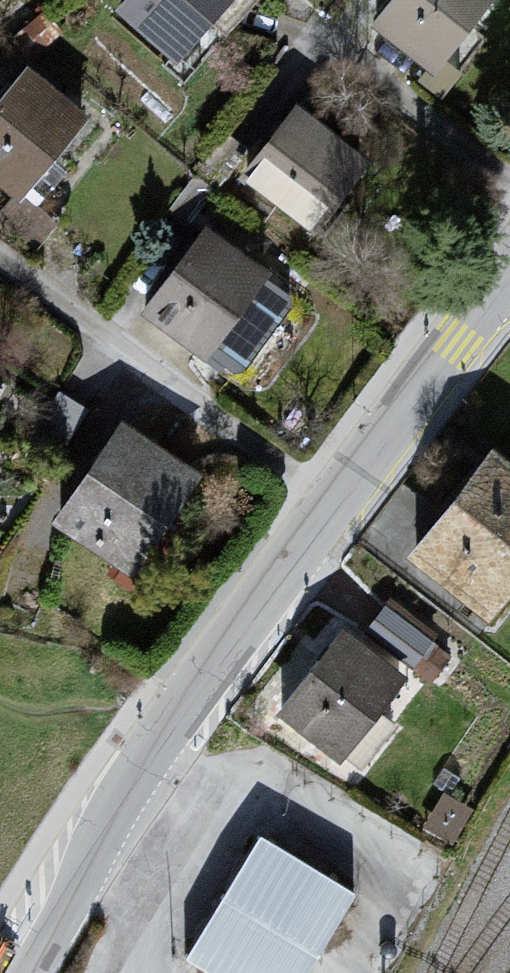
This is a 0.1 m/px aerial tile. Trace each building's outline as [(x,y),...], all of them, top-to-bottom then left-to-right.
[(110,20),(170,70),(241,0),(130,0),(110,20)] [(367,35),(428,86),(500,2),(497,0),(399,0),(367,35)] [(0,102),(0,197),(17,212),(87,125),(24,75),(0,102)] [(370,173),(295,112),(263,161),(336,219),(370,173)] [(267,288),(200,243),(139,324),(196,368),(267,288)] [(116,438),(47,535),(121,588),(199,488),(116,438)] [(407,573),(487,635),(509,603),(509,482),(488,466),(407,573)] [(370,620),(418,661),(441,634),(393,593),(370,620)] [(417,691),(334,631),(251,711),(346,784),(417,691)] [(255,845),(181,971),(184,972),(310,972),(356,904),(255,845)]
